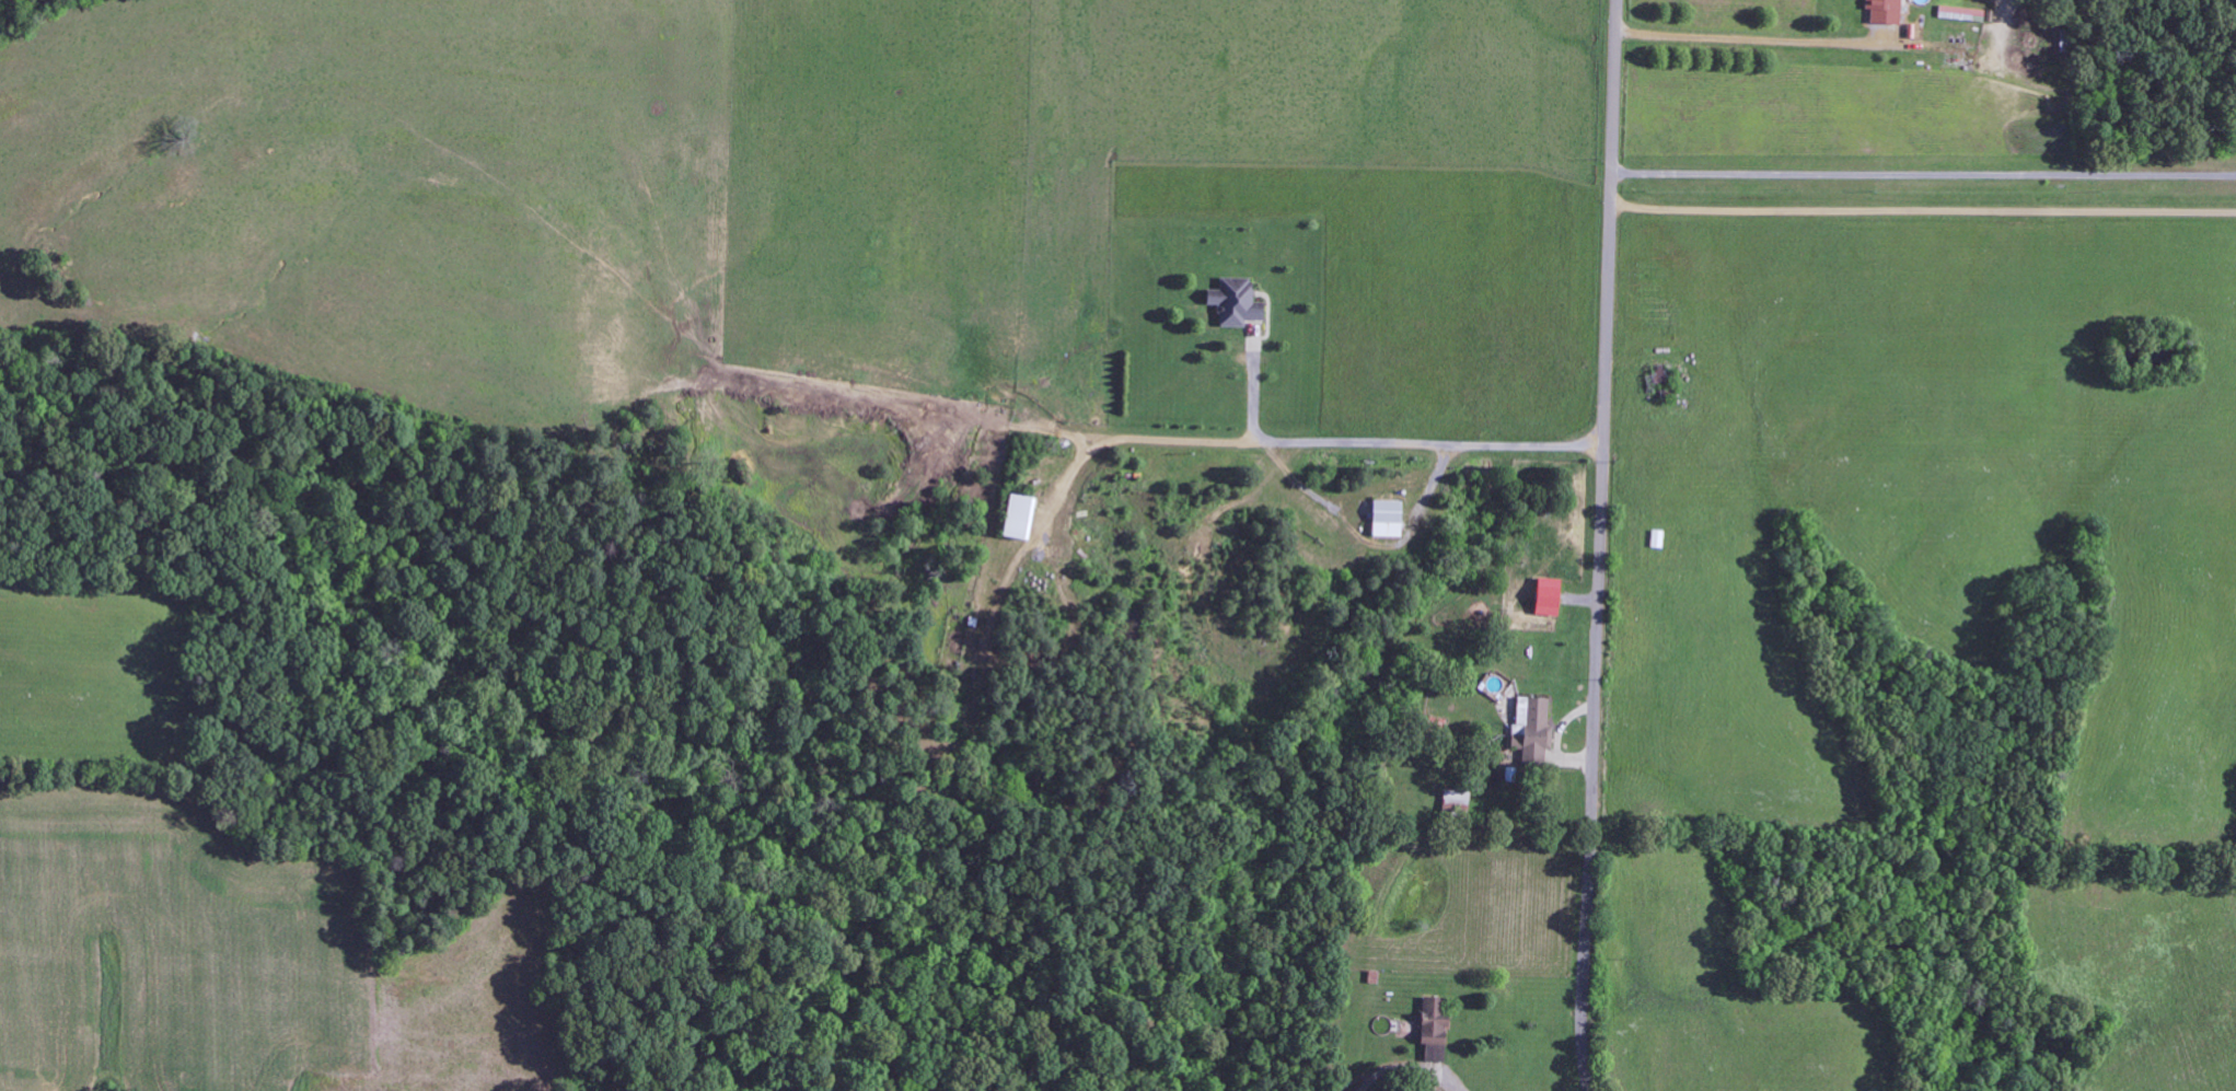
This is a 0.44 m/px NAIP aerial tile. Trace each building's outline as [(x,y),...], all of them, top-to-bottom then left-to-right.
[(1864,11),(1869,11),(1868,25),(1898,26),(1899,0),(1864,0),(1864,11)] [(1937,18),(1983,24),(1984,11),(1938,5),(1937,18)] [(1269,321),(1270,304),(1257,304),(1258,279),(1224,279),(1223,291),(1211,290),(1211,305),(1223,306),(1223,328),(1249,328),(1249,321),(1269,321)] [(1011,538),(1037,541),(1041,498),(1016,495),(1011,538)] [(1369,536),(1398,537),(1398,501),(1369,500),(1369,536)] [(1531,614),(1556,615),(1558,579),(1533,578),(1531,614)] [(1510,747),(1520,748),(1519,758),(1541,760),(1546,699),(1514,697),(1510,747)] [(1440,805),(1465,809),(1467,793),(1442,790),(1440,805)] [(1442,1061),(1443,998),(1417,998),(1416,1045),(1422,1045),(1422,1061),(1442,1061)]
